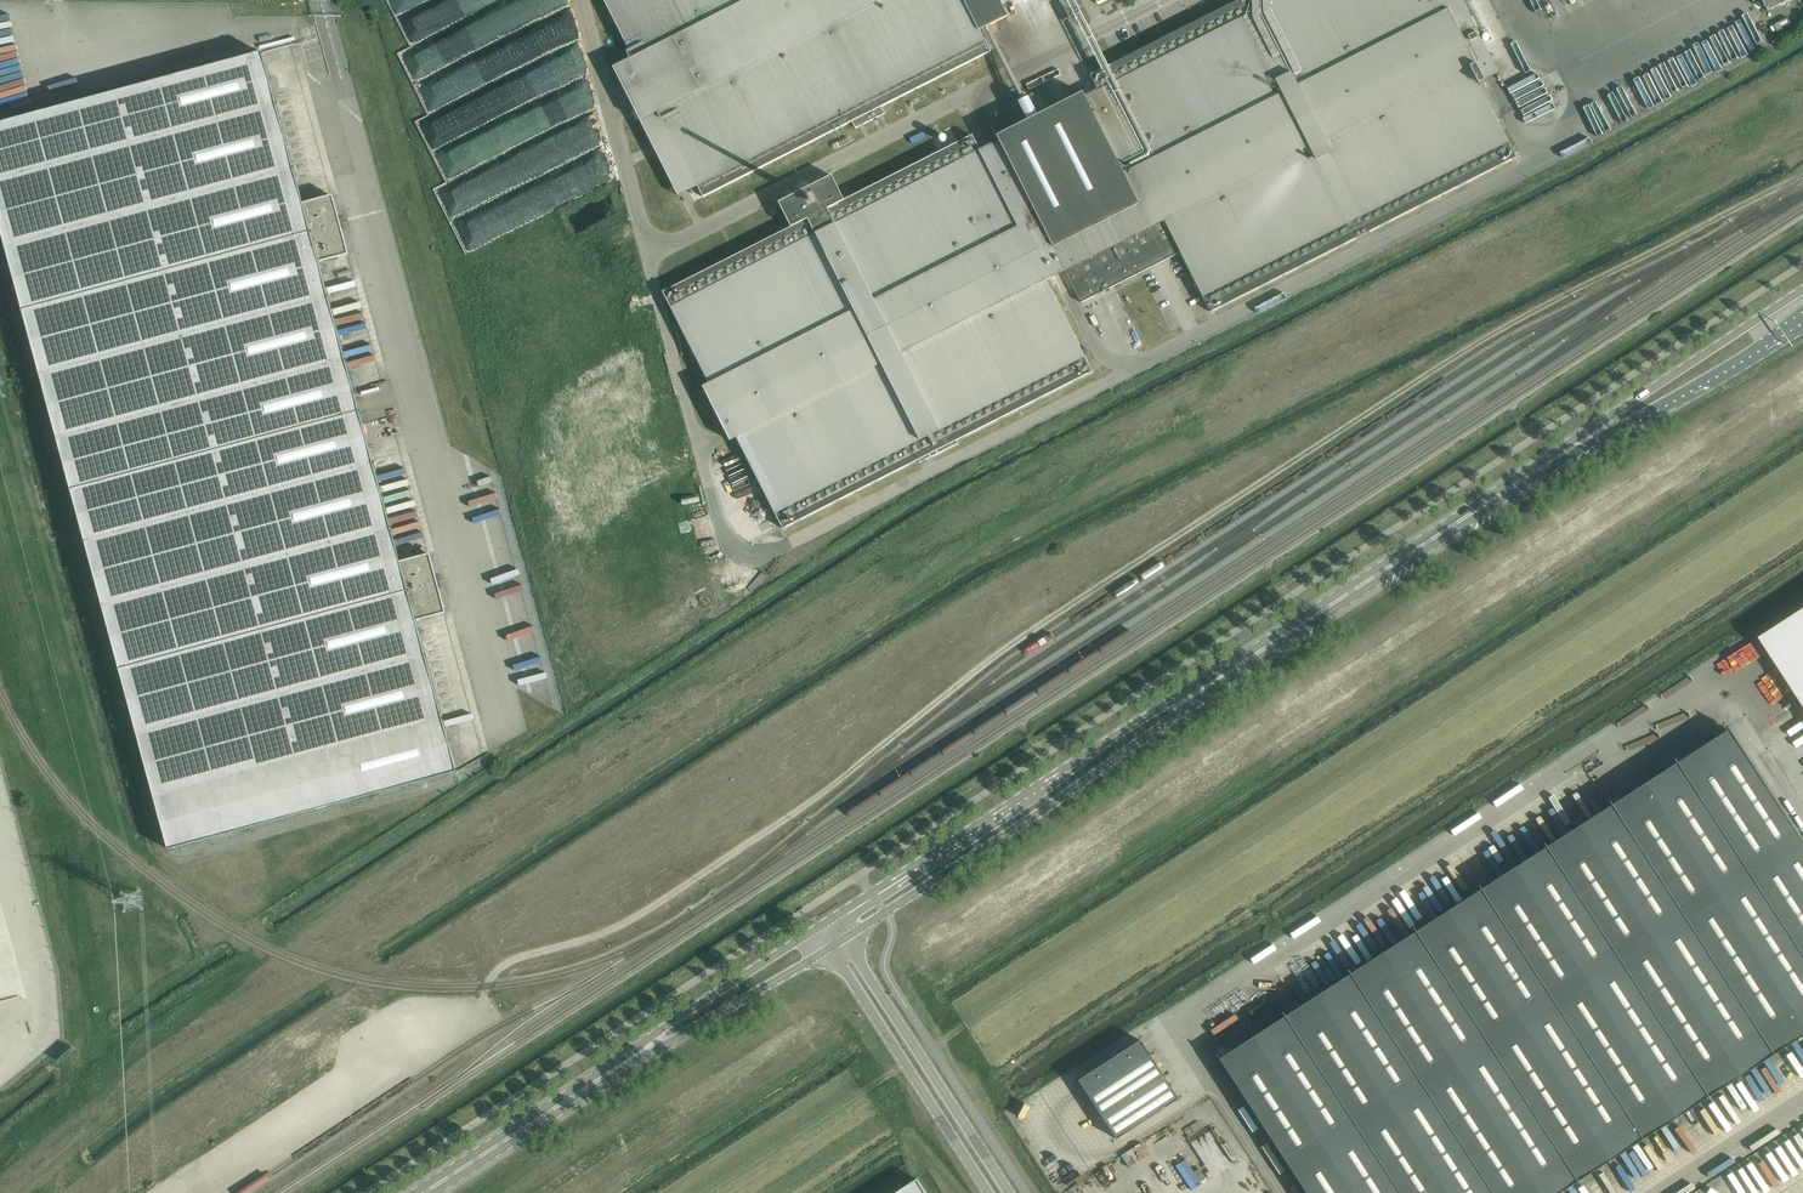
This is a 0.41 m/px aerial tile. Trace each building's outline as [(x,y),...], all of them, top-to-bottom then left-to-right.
[(632,56),(612,67),(677,196),(697,186),(702,196),(852,121),(855,128),(884,113),(880,106),(990,51),(980,30),(1008,16),(999,0),(603,0),(632,56)] [(1090,75),(1097,89),(1041,117),(1034,103),(991,125),(998,140),(979,149),(971,135),(843,200),(830,175),(778,201),(791,226),(663,291),(709,382),(703,385),(731,440),(736,437),(782,528),(918,459),(920,462),(957,443),(955,440),(1091,371),(1045,281),(1065,271),(1081,302),(1180,252),(1210,312),(1515,157),(1468,66),(1474,63),(1482,80),(1498,72),(1461,0),(1238,0),(1090,75)] [(1766,11),(1788,0),(1760,0),(1766,11)] [(1776,32),(1791,24),(1787,17),(1773,25),(1776,32)] [(315,25),(301,29),(305,43),(319,39),(315,25)] [(0,123),(0,227),(168,849),(456,771),(416,620),(445,612),(429,554),(400,562),(319,261),(348,253),(340,224),(341,222),(341,220),(338,219),(332,195),(303,203),(262,52),(0,123)] [(716,554),(727,549),(723,540),(712,544),(716,554)] [(1760,637),(1802,704),(1802,609),(1760,637)] [(1724,730),(1219,1058),(1306,1192),(1557,1192),(1802,1034),(1802,846),(1727,728),(1724,730)] [(1178,1098),(1140,1039),(1078,1080),(1116,1138),(1178,1098)] [(917,1178),(894,1192),(926,1192),(917,1178)]
